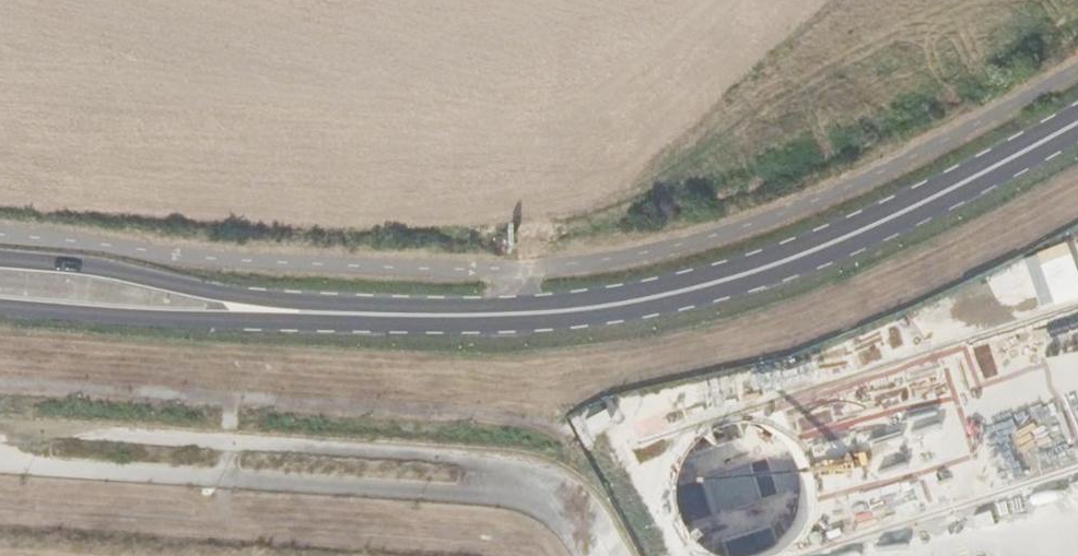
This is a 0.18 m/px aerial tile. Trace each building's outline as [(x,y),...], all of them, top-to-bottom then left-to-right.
[(781,555),(797,543),(809,526),(815,507),(816,486),(811,467),(800,449),(785,436),(768,428),(749,425),(731,426),(714,433),(698,444),(687,458),(679,477),(677,497),(680,517),(690,535),(704,549),(715,555),(779,555),(781,555)]
